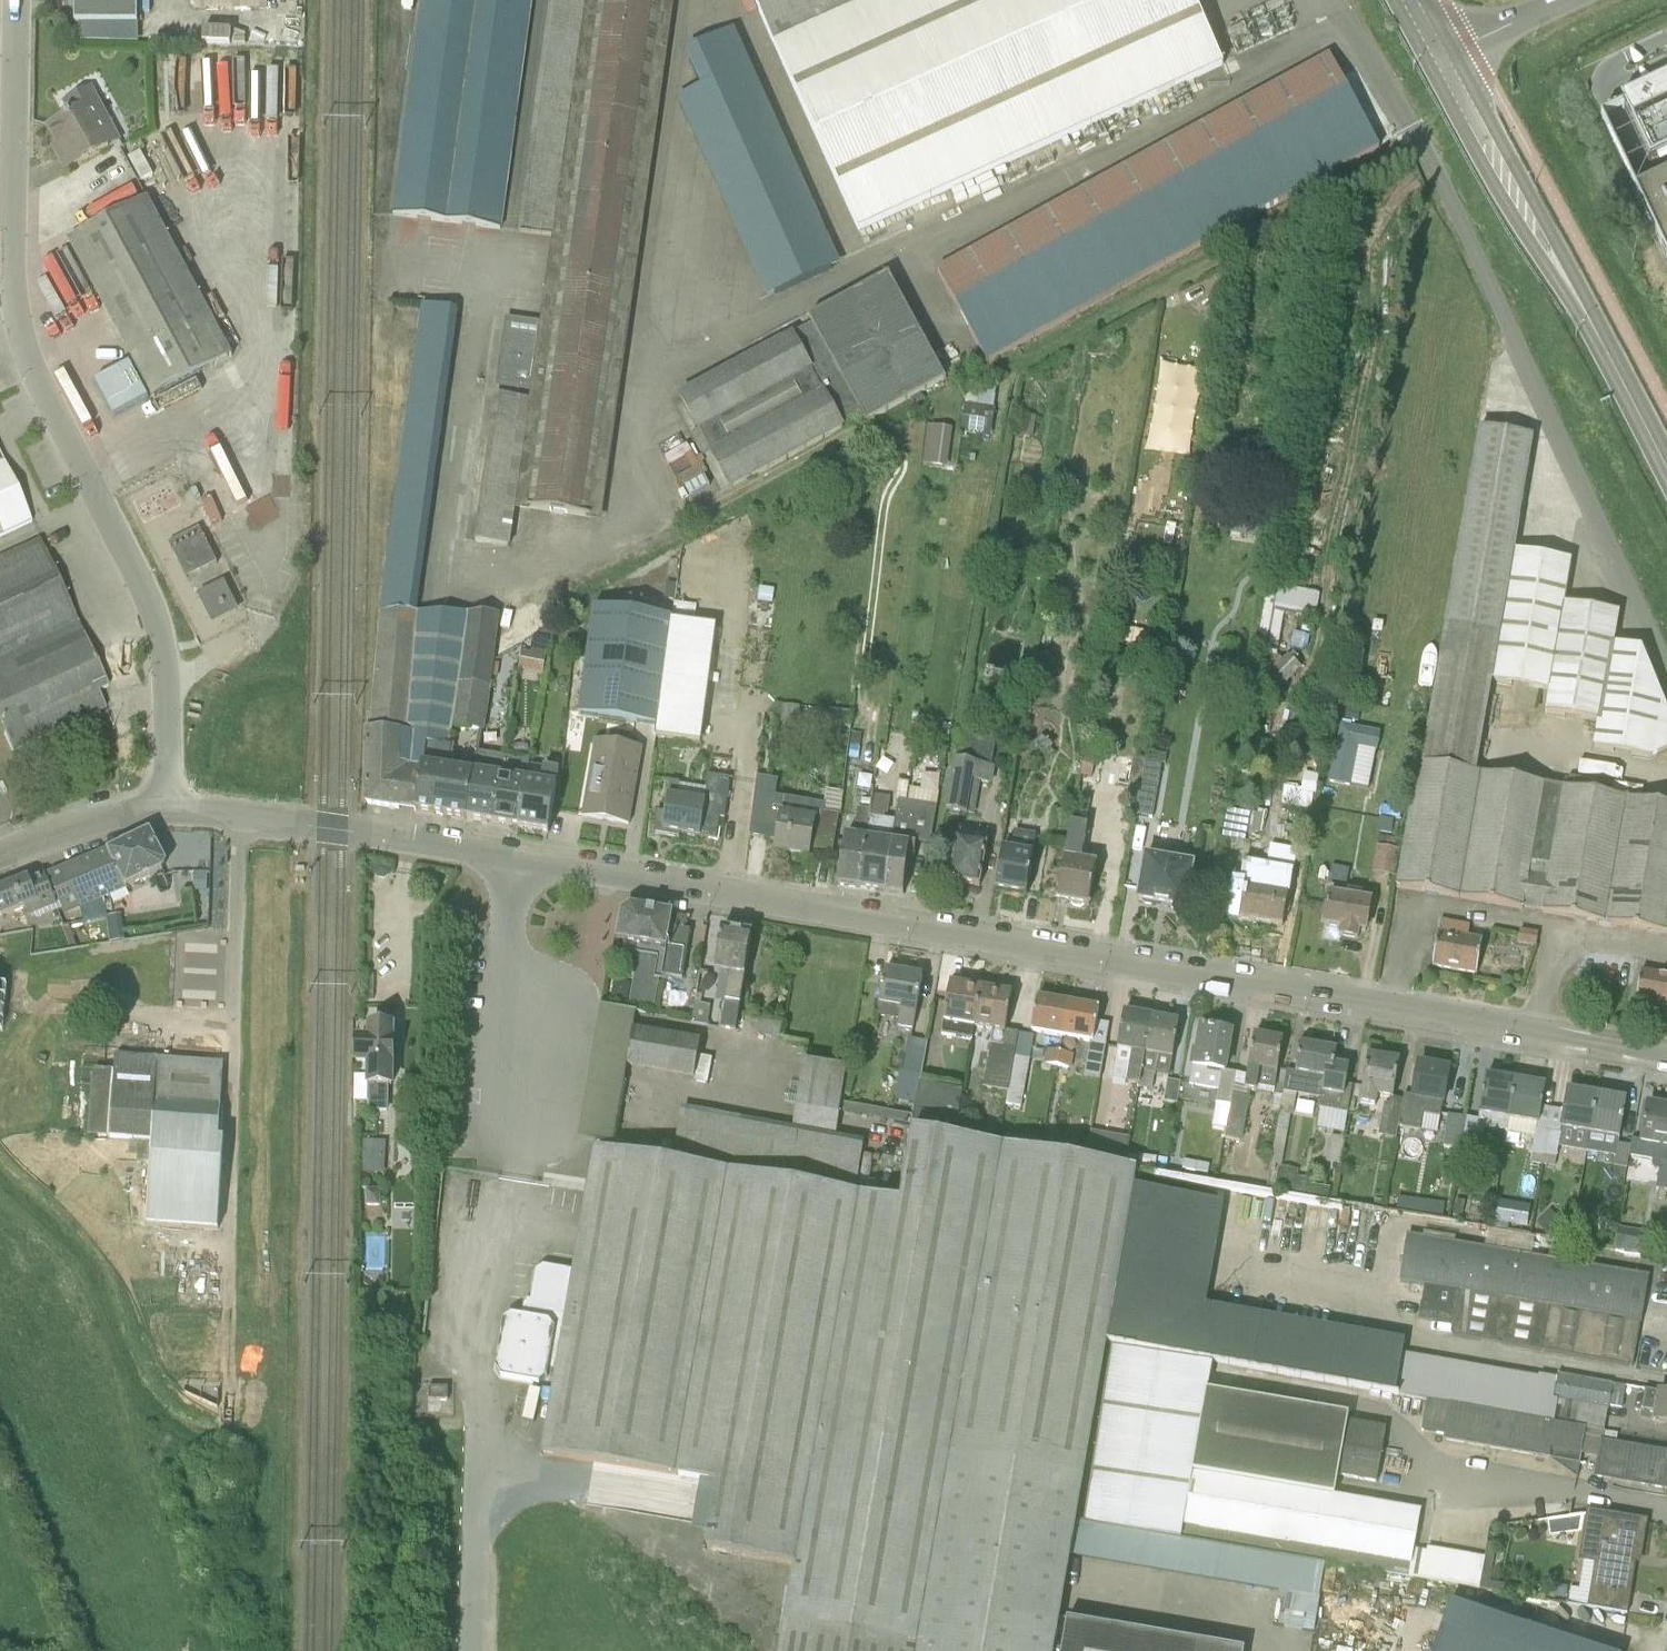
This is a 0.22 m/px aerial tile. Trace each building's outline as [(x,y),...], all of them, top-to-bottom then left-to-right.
[(75,24),(138,24),(138,0),(75,0),(75,24)] [(533,0),(421,0),(392,214),(503,229),(533,0)] [(541,323),(506,318),(497,388),(531,393),(514,510),(529,511),(529,510),(588,519),(588,520),(602,522),(675,0),(586,0),(553,237),(541,323)] [(858,232),(1223,66),(1193,0),(754,0),(858,232)] [(1329,55),(1239,104),(938,270),(988,364),(1379,148),(1329,55)] [(1666,145),(1666,68),(1618,93),(1648,154),(1666,145)] [(83,160),(121,140),(93,87),(63,103),(70,114),(47,127),(57,145),(52,148),(59,159),(77,150),(83,160)] [(1635,190),(1666,257),(1666,174),(1635,190)] [(131,359),(211,317),(147,198),(68,241),(131,359)] [(866,422),(945,379),(888,275),(810,318),(813,324),(793,334),(792,333),(679,396),(730,492),(845,428),(843,424),(862,414),(866,422)] [(149,399),(130,362),(94,382),(113,419),(149,399)] [(964,405),(961,433),(992,437),(995,409),(964,405)] [(947,469),(952,429),(929,426),(923,465),(947,469)] [(1477,773),(1493,681),(1551,691),(1547,714),(1601,723),(1596,749),(1650,758),(1666,749),(1666,709),(1641,649),(1615,644),(1620,613),(1564,603),(1571,561),(1515,551),(1534,437),(1478,427),(1421,764),(1417,763),(1406,826),(1408,826),(1397,888),(1666,934),(1666,805),(1477,773)] [(1140,449),(1139,493),(1160,494),(1162,450),(1140,449)] [(31,522),(0,455),(0,536),(31,522)] [(187,578),(216,562),(199,527),(168,543),(187,578)] [(15,653),(78,622),(40,539),(0,558),(0,660),(15,653)] [(1288,553),(1275,571),(1287,580),(1300,562),(1288,553)] [(1286,586),(1264,581),(1249,650),(1258,651),(1272,654),(1286,586)] [(213,621),(236,607),(223,584),(199,597),(213,621)] [(775,590),(760,588),(758,603),(773,605),(775,590)] [(658,727),(672,621),(673,618),(594,608),(579,715),(658,727)] [(449,749),(450,747),(449,747),(453,728),(482,731),(483,731),(491,687),(495,656),(501,614),(468,613),(418,612),(380,612),(371,730),(368,729),(366,781),(366,799),(369,805),(414,811),(422,765),(424,765),(428,745),(449,749)] [(716,627),(672,621),(658,727),(656,738),(700,744),(716,627)] [(106,708),(98,692),(108,687),(78,622),(15,653),(0,660),(0,727),(12,752),(106,708)] [(531,653),(523,651),(520,670),(543,674),(551,628),(533,637),(531,653)] [(1272,654),(1258,651),(1254,674),(1249,681),(1268,701),(1301,668),(1288,655),(1282,660),(1277,655),(1272,654)] [(799,725),(801,707),(776,703),(774,722),(799,725)] [(1361,709),(1348,706),(1346,720),(1359,723),(1361,709)] [(850,729),(852,712),(829,710),(827,726),(850,729)] [(1399,731),(1342,721),(1336,755),(1353,758),(1357,738),(1396,745),(1399,731)] [(939,722),(934,734),(946,739),(951,727),(939,722)] [(851,732),(848,758),(858,759),(862,733),(851,732)] [(994,767),(971,763),(976,735),(960,732),(946,809),(975,817),(980,784),(991,784),(994,767)] [(583,816),(629,824),(642,749),(596,741),(583,816)] [(422,765),(414,811),(468,820),(475,773),(448,769),(452,747),(450,747),(449,749),(428,745),(424,765),(422,765)] [(1084,750),(1080,776),(1092,777),(1096,752),(1084,750)] [(505,756),(479,751),(475,773),(468,820),(492,824),(499,779),(501,779),(505,756)] [(525,783),(526,780),(529,760),(505,756),(501,779),(499,779),(492,824),(518,829),(525,783)] [(717,758),(716,775),(730,775),(730,758),(717,758)] [(1143,761),(1133,759),(1127,798),(1137,800),(1143,761)] [(1143,761),(1137,800),(1135,814),(1152,817),(1160,764),(1143,761)] [(542,783),(526,780),(525,783),(518,829),(548,834),(559,771),(544,767),(542,783)] [(708,775),(706,787),(707,787),(699,837),(717,840),(719,826),(720,819),(725,820),(731,779),(708,775)] [(893,799),(899,800),(907,801),(909,782),(896,780),(893,799)] [(671,781),(665,813),(657,812),(653,833),(679,838),(680,834),(699,837),(707,787),(706,787),(671,781)] [(808,845),(833,848),(838,814),(840,814),(843,791),(825,789),(824,802),(825,802),(824,811),(822,821),(816,820),(816,818),(782,814),(782,817),(770,815),(767,839),(776,840),(775,850),(807,854),(808,845)] [(861,798),(860,807),(870,808),(871,800),(861,798)] [(902,896),(911,845),(909,844),(910,841),(930,844),(936,806),(899,800),(895,820),(886,893),(902,896)] [(853,837),(846,836),(838,887),(859,890),(869,817),(870,810),(857,809),(853,837)] [(1049,837),(1068,840),(1071,824),(1072,812),(1054,809),(1049,837)] [(1227,809),(1223,838),(1244,841),(1249,812),(1227,809)] [(895,820),(869,817),(859,890),(886,893),(895,820)] [(1395,821),(1380,819),(1378,833),(1392,836),(1395,821)] [(1057,901),(1089,907),(1096,863),(1080,861),(1086,827),(1071,824),(1068,840),(1057,901)] [(957,840),(949,882),(978,887),(986,844),(985,844),(987,834),(959,828),(957,840)] [(1025,896),(1035,854),(1020,851),(1024,832),(1014,831),(1010,849),(1004,849),(996,891),(1025,896)] [(90,860),(50,876),(63,912),(107,900),(128,893),(126,888),(163,871),(166,864),(150,832),(108,852),(90,860)] [(1372,872),(1394,876),(1399,850),(1376,846),(1372,872)] [(1138,902),(1185,910),(1193,864),(1195,857),(1165,852),(1163,859),(1146,856),(1138,902)] [(26,906),(29,915),(55,905),(43,874),(0,890),(0,916),(26,906)] [(1290,882),(1286,881),(1256,876),(1255,879),(1242,876),(1235,918),(1283,926),(1289,891),(1290,882)] [(1329,893),(1324,925),(1341,928),(1340,936),(1358,939),(1359,931),(1365,932),(1371,899),(1361,898),(1362,892),(1348,890),(1347,895),(1329,893)] [(693,931),(686,930),(687,918),(630,907),(621,913),(615,952),(665,960),(663,976),(685,979),(693,931)] [(1467,938),(1469,925),(1440,921),(1432,967),(1477,974),(1483,941),(1467,938)] [(722,930),(714,973),(729,976),(720,1029),(736,1031),(745,978),(744,978),(751,935),(722,930)] [(1536,946),(1538,937),(1538,935),(1520,932),(1518,943),(1536,946)] [(877,1017),(899,1020),(897,1027),(913,1030),(922,978),(885,971),(879,1005),(877,1017)] [(1640,972),(1636,1001),(1666,1005),(1666,976),(1640,972)] [(964,981),(951,979),(943,1023),(941,1035),(972,1040),(974,1028),(975,1028),(981,988),(963,985),(964,981)] [(981,988),(975,1028),(993,1031),(983,1091),(1007,1095),(1008,1095),(1014,1059),(1019,1033),(1006,1031),(1012,993),(981,988)] [(1032,1032),(1063,1037),(1069,1003),(1037,998),(1032,1032)] [(1099,1008),(1098,1008),(1069,1003),(1063,1037),(1093,1042),(1097,1022),(1099,1008)] [(1142,1075),(1143,1075),(1152,1018),(1124,1013),(1117,1052),(1118,1052),(1115,1065),(1112,1080),(1125,1082),(1125,1084),(1139,1087),(1142,1075)] [(1152,1018),(1143,1075),(1169,1080),(1172,1061),(1179,1023),(1152,1018)] [(1228,1031),(1202,1026),(1197,1052),(1193,1052),(1189,1069),(1192,1070),(1189,1085),(1217,1090),(1214,1107),(1229,1110),(1233,1085),(1222,1084),(1224,1075),(1231,1034),(1228,1034),(1228,1031)] [(392,1063),(393,1063),(393,1057),(394,1057),(394,1047),(393,1047),(393,1041),(393,1028),(370,1027),(370,1041),(358,1041),(357,1063),(370,1063),(370,1085),(392,1086),(392,1063)] [(702,1041),(633,1030),(627,1066),(712,1081),(715,1064),(698,1061),(702,1041)] [(1277,1074),(1283,1041),(1254,1036),(1242,1091),(1256,1094),(1257,1086),(1274,1089),(1276,1074),(1277,1074)] [(922,1078),(927,1050),(928,1043),(908,1039),(903,1075),(922,1078)] [(1334,1065),(1337,1051),(1301,1044),(1295,1073),(1324,1078),(1319,1109),(1348,1114),(1353,1087),(1346,1085),(1349,1068),(1334,1065)] [(1105,1049),(1089,1047),(1084,1077),(1100,1080),(1105,1049)] [(1058,1069),(1060,1055),(1046,1053),(1044,1067),(1058,1069)] [(225,1138),(219,1138),(224,1061),(114,1055),(112,1089),(93,1088),(90,1137),(153,1141),(148,1223),(220,1227),(225,1138)] [(1074,1057),(1060,1055),(1058,1069),(1070,1071),(1074,1057)] [(1377,1097),(1391,1099),(1393,1099),(1400,1061),(1368,1056),(1360,1101),(1375,1104),(1377,1097)] [(1008,1095),(1007,1095),(1005,1108),(1021,1111),(1029,1062),(1014,1059),(1008,1095)] [(804,1064),(797,1105),(840,1113),(846,1070),(804,1064)] [(1442,1105),(1449,1070),(1418,1065),(1413,1096),(1403,1095),(1403,1100),(1399,1127),(1420,1131),(1424,1115),(1441,1117),(1443,1105),(1442,1105)] [(1478,1120),(1466,1118),(1461,1149),(1461,1153),(1459,1165),(1458,1172),(1470,1173),(1477,1139),(1483,1139),(1485,1128),(1507,1132),(1509,1120),(1516,1077),(1505,1075),(1505,1080),(1486,1076),(1480,1114),(1479,1114),(1478,1120)] [(1509,1120),(1538,1125),(1541,1107),(1544,1087),(1526,1084),(1527,1079),(1516,1077),(1509,1120)] [(1177,1104),(1180,1082),(1167,1081),(1164,1102),(1177,1104)] [(919,1083),(912,1131),(956,1139),(963,1090),(919,1083)] [(1567,1090),(1561,1129),(1590,1134),(1597,1091),(1586,1089),(1586,1094),(1567,1090)] [(1608,1093),(1597,1091),(1590,1134),(1619,1139),(1625,1100),(1608,1097),(1608,1093)] [(1241,1145),(1247,1101),(1232,1098),(1226,1142),(1241,1145)] [(1396,1140),(1399,1127),(1403,1100),(1393,1099),(1391,1099),(1390,1105),(1385,1104),(1380,1137),(1396,1140)] [(1664,1169),(1666,1152),(1666,1108),(1647,1105),(1641,1141),(1631,1139),(1630,1146),(1628,1156),(1651,1161),(1653,1161),(1652,1165),(1656,1170),(1659,1171),(1655,1189),(1666,1191),(1666,1170),(1664,1169)] [(1445,1147),(1461,1149),(1466,1118),(1448,1116),(1445,1147)] [(397,1117),(397,1140),(417,1140),(417,1117),(397,1117)] [(956,1139),(976,1142),(978,1130),(958,1126),(956,1139)] [(1542,1165),(1548,1132),(1535,1130),(1530,1163),(1542,1165)] [(1126,1169),(1086,1162),(956,1139),(912,1131),(900,1203),(856,1195),(703,1171),(612,1155),(595,1152),(591,1180),(589,1191),(588,1195),(575,1272),(575,1274),(543,1268),(535,1274),(527,1321),(512,1318),(504,1324),(495,1373),(501,1381),(539,1387),(547,1382),(548,1375),(557,1376),(557,1378),(543,1457),(719,1487),(707,1553),(794,1568),(780,1650),(1054,1650),(1059,1620),(1070,1557),(1076,1522),(1107,1343),(1134,1188),(1137,1170),(1126,1169)] [(1557,1147),(1560,1134),(1548,1132),(1542,1165),(1554,1166),(1557,1147)] [(1090,1134),(1086,1162),(1126,1169),(1130,1141),(1090,1134)] [(998,1145),(999,1138),(990,1136),(989,1143),(998,1145)] [(364,1172),(388,1172),(388,1140),(365,1139),(364,1172)] [(1626,1169),(1628,1156),(1630,1146),(1617,1144),(1613,1166),(1626,1169)] [(1459,1165),(1461,1153),(1447,1151),(1446,1163),(1459,1165)] [(1297,1177),(1298,1170),(1280,1167),(1275,1192),(1293,1195),(1297,1177)] [(1306,1197),(1309,1184),(1310,1179),(1297,1177),(1293,1195),(1306,1197)] [(1330,1188),(1309,1184),(1306,1197),(1328,1201),(1330,1188)] [(1134,1188),(1107,1343),(1397,1395),(1403,1354),(1405,1341),(1207,1306),(1225,1203),(1134,1188)] [(381,1191),(368,1191),(367,1209),(380,1209),(381,1191)] [(1461,1222),(1464,1201),(1455,1200),(1452,1221),(1461,1222)] [(1504,1200),(1501,1221),(1529,1225),(1532,1205),(1504,1200)] [(1446,1204),(1428,1201),(1426,1215),(1444,1217),(1446,1204)] [(1560,1220),(1550,1210),(1536,1223),(1546,1233),(1560,1220)] [(1399,1282),(1424,1286),(1418,1319),(1454,1325),(1452,1335),(1633,1366),(1649,1275),(1454,1242),(1455,1237),(1424,1231),(1423,1236),(1407,1233),(1399,1282)] [(356,1320),(356,1338),(367,1338),(368,1320),(356,1320)] [(394,1325),(394,1328),(394,1331),(396,1334),(399,1336),(402,1336),(405,1336),(408,1334),(410,1331),(410,1328),(410,1325),(408,1322),(405,1320),(402,1320),(399,1320),(396,1322),(394,1325)] [(1385,1427),(1207,1396),(1212,1364),(1111,1347),(1083,1523),(1182,1541),(1182,1538),(1208,1543),(1408,1576),(1475,1589),(1479,1554),(1430,1546),(1429,1551),(1413,1548),(1420,1510),(1373,1501),(1334,1494),(1337,1477),(1376,1484),(1385,1427)] [(1397,1395),(1426,1401),(1600,1430),(1605,1431),(1609,1406),(1621,1408),(1625,1385),(1558,1374),(1557,1378),(1539,1375),(1538,1378),(1403,1354),(1397,1395)] [(1643,1390),(1638,1418),(1666,1423),(1666,1394),(1643,1390)] [(448,1391),(429,1391),(429,1404),(448,1404),(448,1391)] [(1600,1430),(1426,1401),(1421,1431),(1443,1435),(1443,1440),(1550,1459),(1576,1477),(1580,1455),(1597,1457),(1600,1430)] [(1597,1457),(1594,1472),(1666,1484),(1666,1451),(1616,1443),(1618,1433),(1605,1431),(1600,1430),(1597,1457)] [(1648,1520),(1586,1510),(1579,1556),(1578,1561),(1594,1564),(1586,1608),(1627,1615),(1628,1614),(1630,1598),(1623,1596),(1625,1587),(1629,1566),(1632,1554),(1640,1555),(1648,1520)] [(1072,1556),(1202,1579),(1207,1545),(1182,1541),(1078,1523),(1072,1556)] [(1433,1650),(1601,1650),(1450,1601),(1433,1650)] [(1244,1650),(1067,1621),(1062,1650),(1244,1650)]
